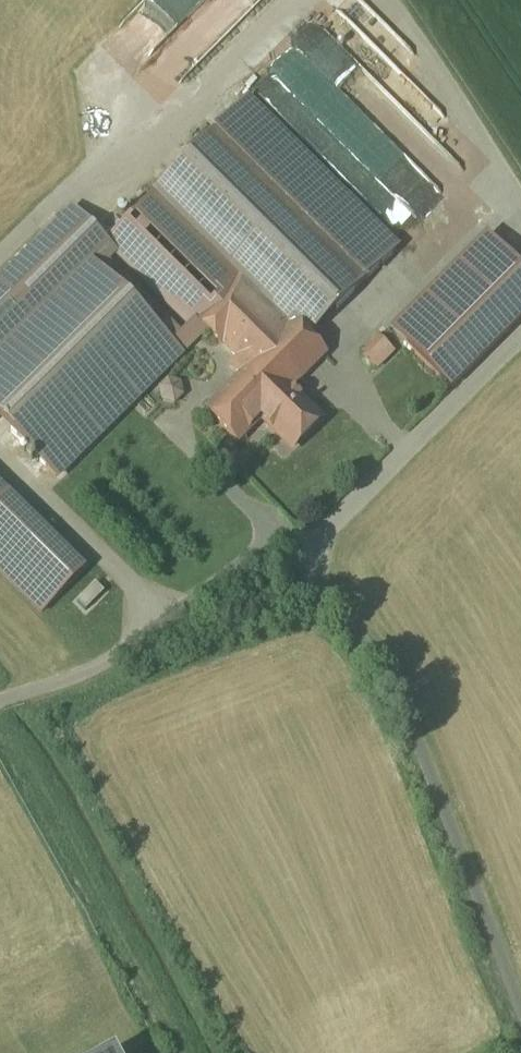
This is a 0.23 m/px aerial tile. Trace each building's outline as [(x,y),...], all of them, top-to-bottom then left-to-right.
[(284,405),(294,394),(329,359),(314,344),(402,254),(250,106),(111,248),(130,267),(191,326),(210,344),(232,367),(239,360),(284,405)] [(75,213),(0,289),(0,426),(65,491),(210,344),(191,326),(174,343),(114,284),(130,267),(111,248),(75,213)] [(507,255),(413,349),(461,396),(520,336),(520,270),(507,255)] [(325,424),(294,394),(284,405),(239,360),(232,367),(247,381),(213,417),(242,446),(264,423),(296,454),(325,424)] [(0,487),(0,520),(17,504),(0,487)]
